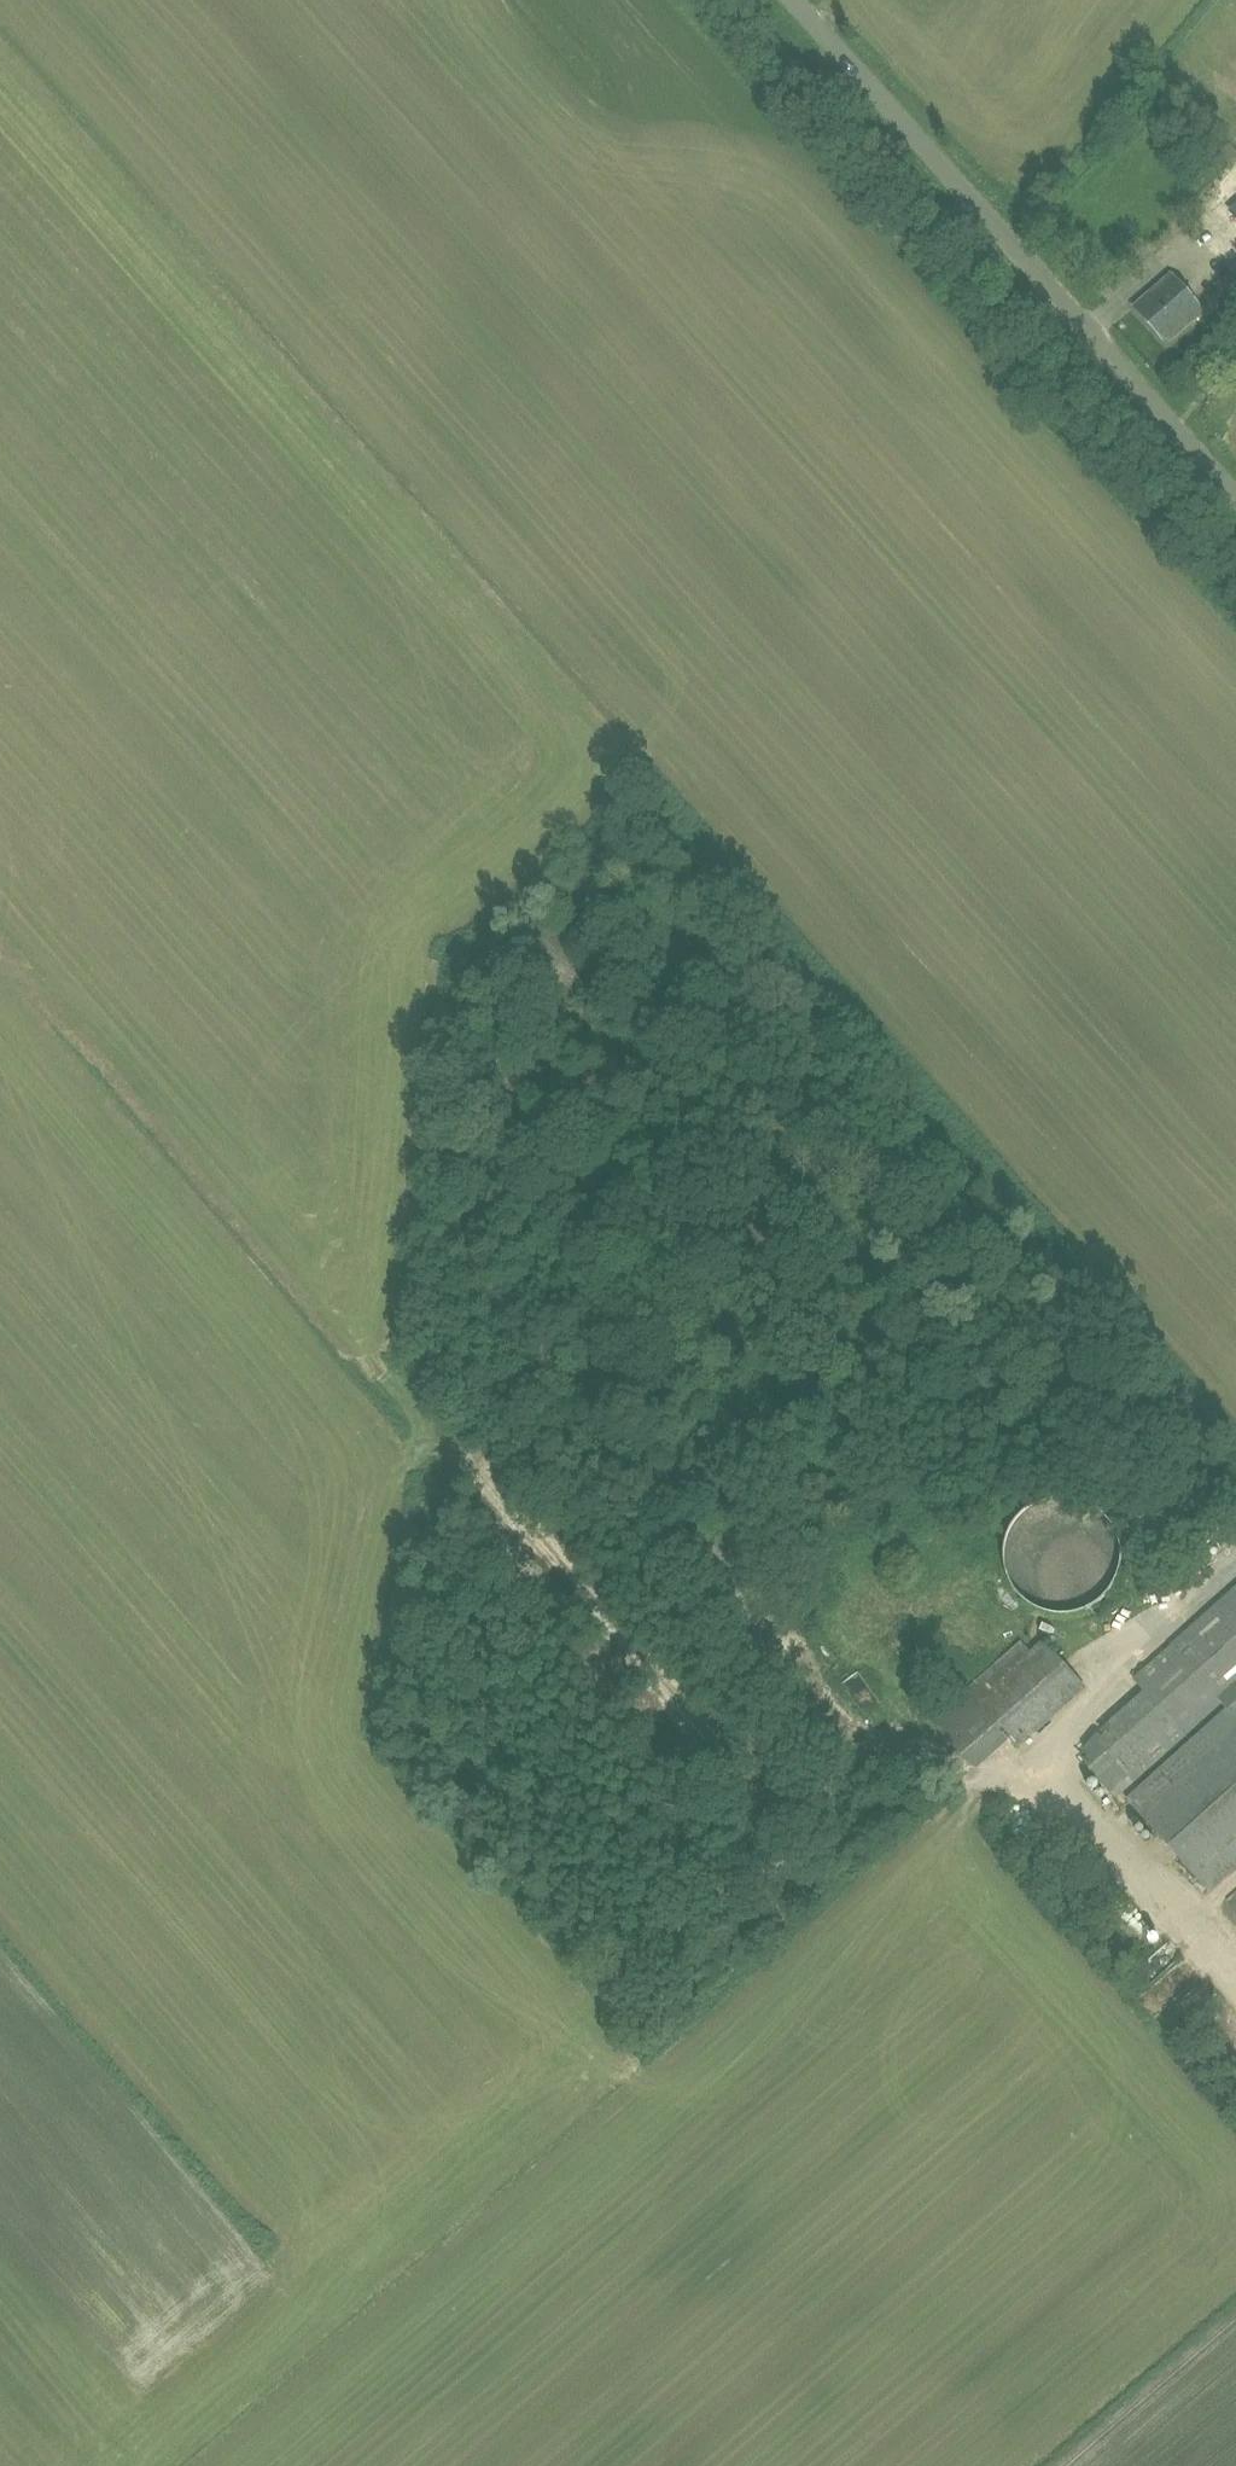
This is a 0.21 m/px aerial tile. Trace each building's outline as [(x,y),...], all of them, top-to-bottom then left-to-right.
[(1167,344),(1204,311),(1171,275),(1134,307),(1167,344)] [(1007,1583),(1016,1596),(1030,1607),(1045,1614),(1062,1616),(1079,1613),(1095,1605),(1107,1593),(1115,1578),(1119,1561),(1117,1543),(1111,1527),(1100,1514),(1085,1504),(1069,1499),(1051,1499),(1036,1504),(1023,1512),(1012,1523),(1005,1537),(1001,1553),(1002,1569),(1007,1583)] [(1225,1526),(1206,1535),(1211,1547),(1231,1538),(1225,1526)] [(1138,1681),(1157,1703),(1104,1751),(1133,1781),(1220,1702),(1227,1710),(1129,1799),(1178,1854),(1210,1890),(1235,1867),(1235,1700),(1230,1693),(1235,1688),(1235,1587),(1135,1678),(1138,1681)] [(974,1771),(1008,1741),(1018,1752),(1088,1688),(1043,1639),(1029,1652),(1019,1642),(963,1692),(964,1693),(931,1723),(974,1771)]
